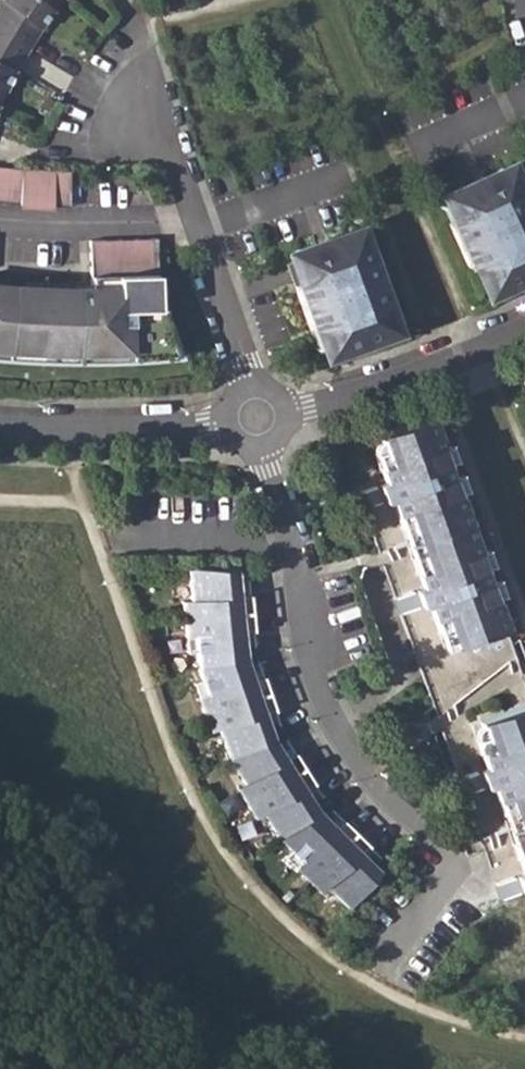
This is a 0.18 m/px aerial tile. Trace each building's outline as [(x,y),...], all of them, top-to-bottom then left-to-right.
[(34,51),(42,37),(38,33),(55,13),(39,0),(0,0),(0,30),(34,51)] [(0,30),(0,87),(7,90),(22,61),(26,64),(34,51),(0,30)] [(28,204),(71,204),(72,169),(34,168),(0,166),(0,201),(28,204)] [(446,194),(451,203),(461,225),(451,229),(466,263),(475,258),(488,288),(497,283),(501,292),(524,281),(524,194),(520,197),(507,188),(512,180),(511,177),(510,174),(507,172),(502,171),(496,172),(485,190),(487,194),(479,198),(472,183),(446,194)] [(301,282),(293,285),(313,342),(321,340),(323,349),(343,343),(345,352),(384,340),(380,331),(389,328),(379,299),(386,297),(373,259),(366,261),(358,240),(356,233),(323,243),(328,257),(322,259),(322,253),(300,250),(296,254),(294,258),(295,262),(298,265),(304,267),(301,282)] [(6,362),(27,363),(56,364),(75,363),(91,363),(117,362),(147,360),(179,356),(178,350),(165,309),(159,309),(158,240),(93,240),(93,286),(59,287),(23,287),(0,286),(0,361),(6,362)] [(387,429),(369,435),(380,468),(372,471),(377,484),(370,487),(373,494),(376,502),(383,500),(388,515),(396,512),(405,540),(415,570),(408,572),(414,587),(407,590),(411,599),(414,607),(421,605),(426,621),(433,618),(442,645),(455,641),(456,646),(471,646),(480,638),(478,633),(500,625),(485,582),(481,584),(474,567),(478,565),(462,521),(447,477),(443,479),(436,462),(440,460),(424,417),(387,429)] [(176,589),(177,606),(178,621),(185,621),(188,651),(199,685),(191,687),(196,703),(201,719),(208,717),(216,742),(234,773),(227,778),(235,792),(243,807),(250,803),(263,825),(288,850),(282,857),(294,869),(306,882),(313,876),(338,900),(369,861),(359,849),(350,840),(357,833),(345,821),(333,808),(325,815),(316,806),(306,795),(300,785),(295,776),(303,771),(296,757),(287,743),(278,748),(272,737),(264,723),(258,709),(255,701),(265,698),(261,683),(257,667),(249,669),(245,655),(242,644),(242,641),(241,628),(240,618),(250,617),(249,601),(248,584),(237,584),(236,573),(234,559),(183,557),(184,590),(176,589)] [(511,828),(520,855),(512,858),(517,874),(509,877),(512,884),(515,892),(523,889),(524,897),(524,704),(473,721),(484,751),(475,754),(480,769),(473,772),(474,776),(478,788),(486,785),(491,801),(501,797),(511,828)]
